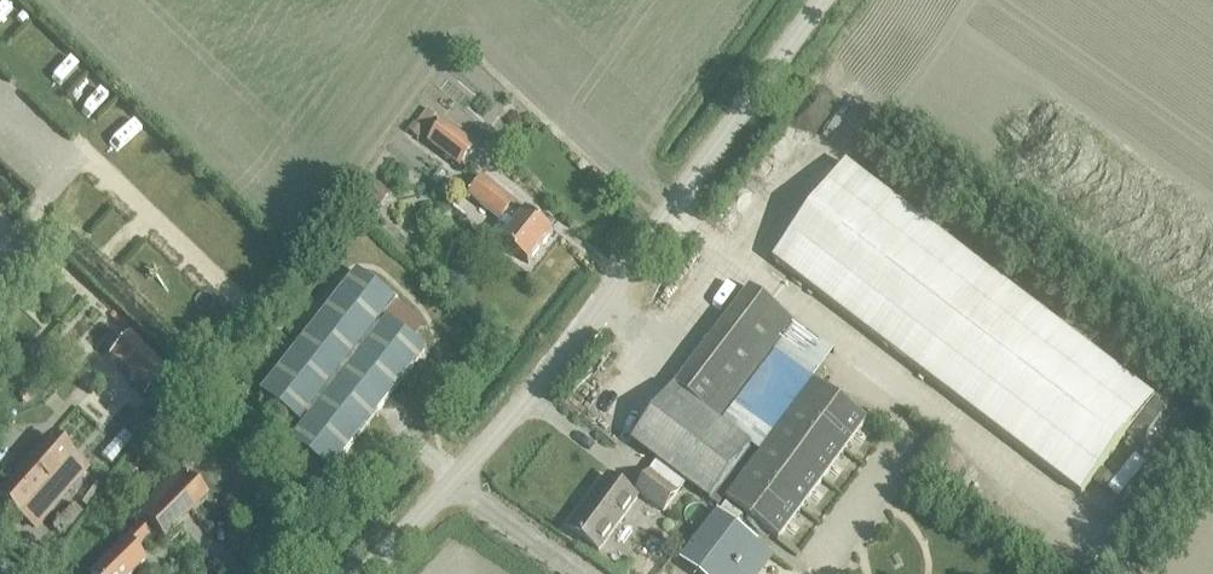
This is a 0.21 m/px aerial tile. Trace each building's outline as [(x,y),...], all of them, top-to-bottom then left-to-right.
[(429,143),(459,167),(474,148),(444,124),(429,143)] [(772,260),(1080,496),(1154,399),(846,163),(772,260)] [(501,244),(528,265),(552,233),(482,178),(468,196),(500,221),(491,232),(503,241),(501,244)] [(387,321),(381,328),(377,326),(395,303),(357,273),(261,395),(300,425),(306,418),(309,420),(291,443),(329,473),(425,351),(387,321)] [(750,289),(632,443),(685,482),(716,507),(757,453),(760,455),(726,501),(778,539),(867,421),(813,381),(833,353),(796,324),(750,289)] [(0,499),(19,516),(71,460),(52,442),(0,499)] [(662,512),(684,483),(657,463),(635,492),(662,512)] [(136,516),(162,543),(207,500),(181,473),(136,516)] [(568,530),(597,552),(636,499),(607,477),(568,530)] [(680,562),(696,573),(733,573),(757,542),(717,512),(680,562)] [(144,564),(134,554),(149,540),(137,528),(90,573),(134,573),(144,564)]
